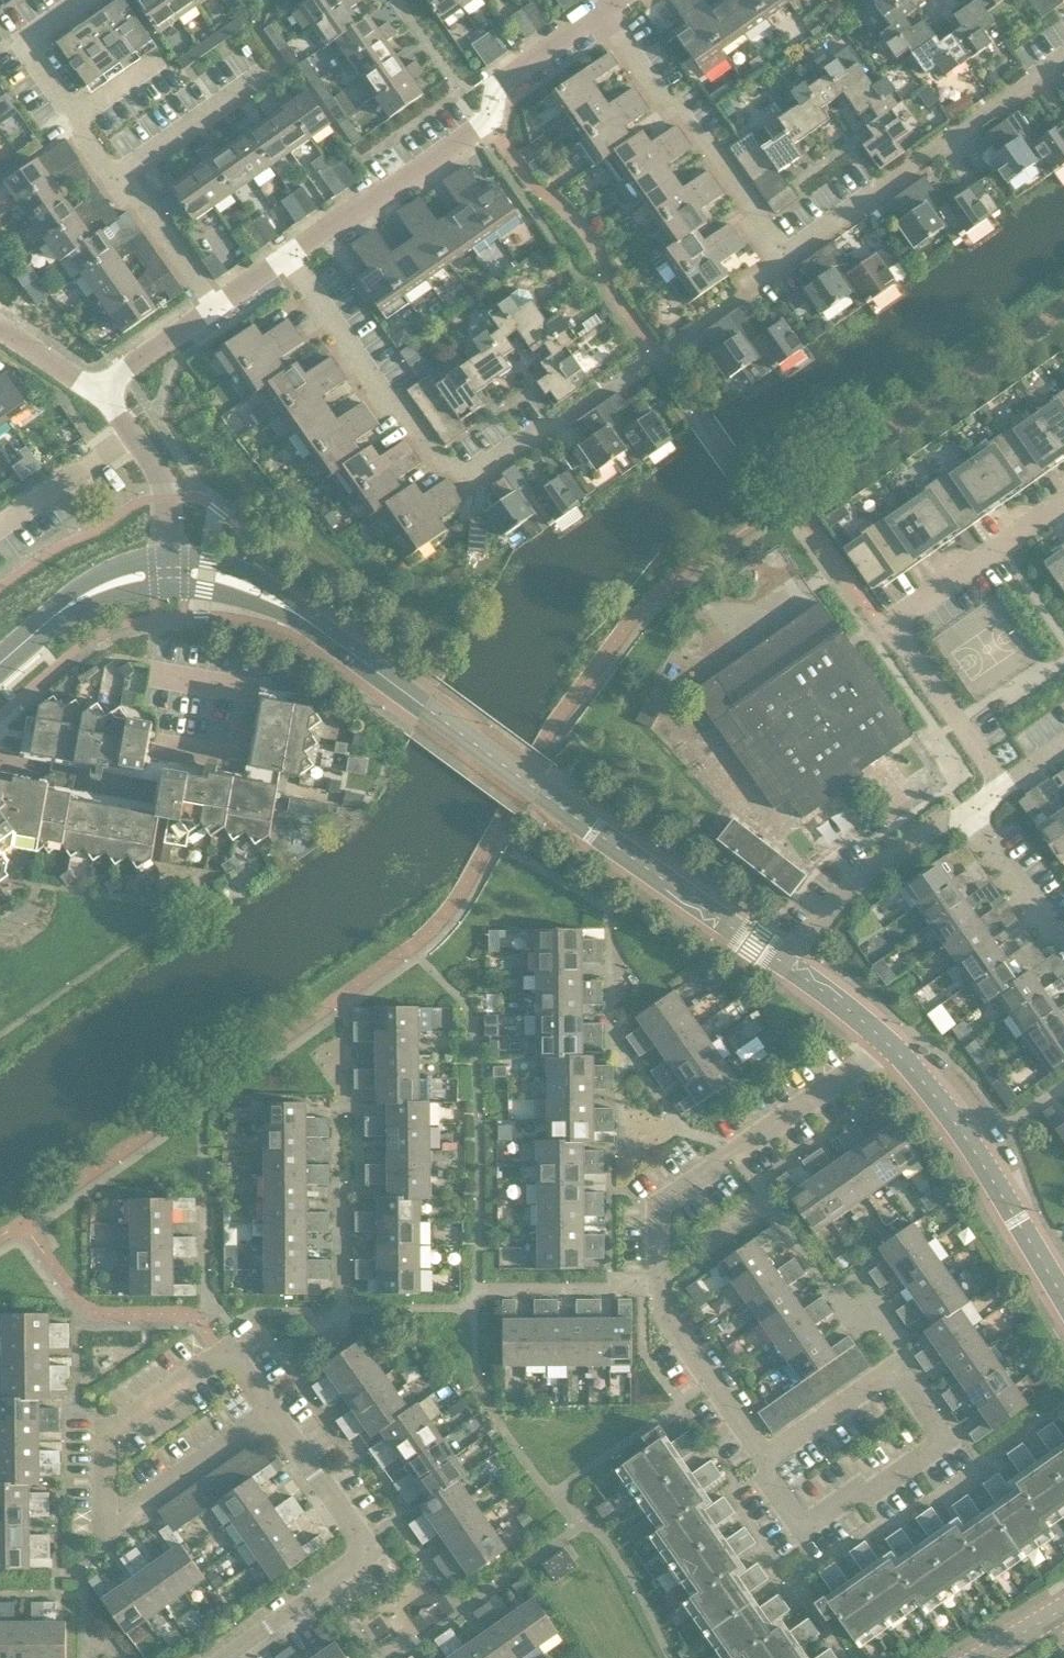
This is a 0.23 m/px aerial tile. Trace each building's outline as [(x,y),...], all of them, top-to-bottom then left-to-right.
[(136,53),(152,41),(124,0),(119,0),(106,9),(136,53)] [(178,19),(165,0),(135,0),(158,34),(178,19)] [(178,19),(198,6),(194,0),(165,0),(178,19)] [(350,0),(307,0),(299,6),(313,26),(350,0)] [(313,26),(327,46),(335,40),(335,39),(359,23),(359,22),(350,9),(361,2),(360,0),(350,0),(313,26)] [(456,0),(426,0),(442,22),(462,8),(456,0)] [(462,8),(474,0),(456,0),(462,8)] [(575,5),(572,0),(556,0),(564,12),(575,5)] [(721,50),(686,0),(670,0),(687,26),(675,34),(704,75),(727,59),(721,50)] [(721,50),(744,34),(721,2),(710,9),(703,0),(686,0),(721,50)] [(767,18),(754,0),(723,0),(721,2),(744,34),(767,18)] [(788,0),(754,0),(767,18),(789,2),(788,0)] [(890,26),(890,27),(904,17),(905,18),(916,10),(909,0),(872,0),(890,26)] [(953,16),(961,27),(950,35),(968,60),(991,44),(983,32),(995,24),(987,13),(986,13),(977,0),(976,0),(953,16)] [(986,13),(987,13),(1005,0),(977,0),(986,13)] [(1062,0),(1042,0),(1033,7),(1041,18),(1063,2),(1062,0)] [(532,3),(521,10),(536,32),(547,24),(532,3)] [(835,4),(829,8),(836,18),(845,11),(841,5),(835,4)] [(120,64),(136,53),(106,9),(90,21),(120,64)] [(526,39),(536,32),(521,10),(510,18),(526,39)] [(367,16),(359,22),(359,23),(335,39),(335,40),(348,59),(392,28),(388,22),(377,30),(367,16)] [(912,55),(936,38),(924,20),(912,28),(905,18),(904,17),(890,27),(890,26),(879,34),(896,59),(908,50),(912,55)] [(222,29),(228,38),(243,27),(237,19),(222,29)] [(74,32),(104,75),(120,64),(90,21),(74,32)] [(284,40),(273,24),(264,30),(275,46),(284,40)] [(362,78),(395,55),(386,42),(396,34),(392,28),(348,59),(362,78)] [(482,38),(497,59),(508,52),(493,30),(482,38)] [(104,75),(74,32),(57,44),(87,87),(104,75)] [(858,33),(853,37),(859,45),(867,39),(863,34),(858,33)] [(968,60),(950,35),(939,43),(936,38),(912,55),(925,73),(936,65),(944,77),(968,60)] [(213,36),(198,47),(204,55),(219,45),(213,36)] [(487,67),(497,59),(482,38),(472,45),(487,67)] [(189,66),(204,55),(198,47),(183,57),(189,66)] [(292,70),(298,66),(301,64),(290,48),(281,54),(292,70)] [(551,94),(567,117),(600,94),(592,83),(617,65),(609,53),(551,94)] [(376,98),(420,67),(415,61),(405,69),(395,55),(362,78),(376,98)] [(306,60),(301,64),(298,66),(308,81),(317,75),(306,60)] [(814,76),(835,106),(846,98),(870,81),(857,63),(846,71),(838,60),(814,76)] [(420,67),(376,98),(390,118),(423,95),(413,81),(424,73),(420,67)] [(994,72),(984,79),(990,86),(999,79),(994,72)] [(788,112),(805,137),(829,120),(824,114),(835,106),(814,76),(791,93),(799,104),(788,112)] [(870,81),(846,98),(859,116),(870,108),(877,118),(878,119),(891,109),(892,109),(903,102),(886,78),(874,87),(870,81)] [(325,105),(334,98),(323,83),(314,89),(325,105)] [(18,112),(0,86),(0,125),(18,112)] [(927,87),(919,94),(928,107),(937,101),(927,87)] [(608,106),(600,94),(567,117),(583,140),(641,99),(633,88),(608,106)] [(280,95),(311,138),(331,124),(308,91),(293,102),(286,91),(280,95)] [(311,138),(280,95),(274,99),(282,110),(268,119),(291,152),(311,138)] [(344,114),(334,98),(325,105),(336,120),(344,114)] [(632,140),(631,139),(624,129),(649,111),(641,99),(583,140),(575,146),(592,169),(601,162),(610,156),(610,155),(632,140)] [(946,110),(952,119),(963,111),(957,103),(946,110)] [(878,119),(877,118),(866,126),(874,138),(862,146),(879,170),(904,152),(896,141),(908,133),(892,109),(891,109),(878,119)] [(1006,120),(1046,177),(1063,165),(1063,122),(1062,123),(1038,140),(1018,111),(1006,120)] [(778,173),(779,172),(802,156),(794,144),(805,137),(788,112),(764,128),(772,140),(762,147),(761,148),(765,154),(773,165),(778,173)] [(291,152),(268,119),(254,129),(247,118),(241,122),(272,166),(291,152)] [(1046,177),(1006,120),(984,135),(997,153),(990,158),(1008,183),(1036,163),(1046,178),(1046,177)] [(229,147),(252,179),(272,166),(241,122),(235,126),(243,137),(229,147)] [(351,123),(342,129),(353,144),(362,138),(351,123)] [(642,132),(631,139),(632,140),(610,155),(610,156),(601,162),(617,184),(684,137),(676,126),(650,144),(642,132)] [(736,159),(759,143),(751,132),(728,147),(736,159)] [(617,184),(615,185),(631,208),(642,200),(674,178),(666,166),(692,149),(684,137),(617,184)] [(22,149),(28,158),(43,147),(37,139),(22,149)] [(19,203),(60,174),(79,161),(65,140),(5,182),(19,203)] [(759,143),(736,159),(744,169),(765,154),(761,148),(762,147),(759,143)] [(202,149),(233,193),(252,179),(229,147),(216,156),(208,145),(202,149)] [(190,174),(214,207),(233,193),(202,149),(196,153),(204,164),(190,174)] [(765,154),(744,169),(751,180),(773,165),(765,154)] [(0,165),(0,171),(3,175),(18,165),(12,156),(0,165)] [(539,157),(530,164),(535,171),(545,164),(539,157)] [(331,167),(346,189),(357,181),(341,160),(331,167)] [(759,191),(782,175),(779,172),(778,173),(773,165),(751,180),(759,191)] [(454,174),(499,238),(523,222),(495,183),(483,191),(466,166),(454,174)] [(335,196),(346,189),(331,167),(320,175),(335,196)] [(682,189),(674,178),(642,200),(658,223),(715,182),(707,171),(682,189)] [(75,181),(80,188),(93,180),(87,172),(75,181)] [(214,207),(190,174),(177,183),(169,172),(162,177),(170,188),(193,221),(214,207)] [(60,174),(19,203),(33,222),(66,199),(58,188),(66,183),(60,174)] [(499,238),(454,174),(443,182),(461,207),(449,215),(472,248),(477,254),(499,238)] [(789,186),(787,184),(782,175),(759,191),(766,202),(789,186)] [(912,185),(953,243),(999,210),(979,181),(942,207),(938,201),(941,199),(925,177),(912,185)] [(98,187),(93,180),(80,188),(86,196),(98,187)] [(658,223),(674,245),(674,246),(696,230),(696,231),(707,223),(698,211),(723,194),(715,182),(658,223)] [(953,243),(912,185),(891,201),(899,212),(908,206),(912,213),(896,223),(914,249),(942,229),(952,243),(953,243)] [(797,197),(789,186),(766,202),(774,213),(797,197)] [(292,194),(307,216),(318,209),(303,187),(292,194)] [(187,213),(173,194),(162,201),(176,221),(187,213)] [(296,223),(307,216),(292,194),(281,202),(296,223)] [(409,206),(449,264),(472,248),(449,215),(438,223),(420,198),(409,206)] [(66,199),(33,222),(46,241),(87,213),(81,204),(73,210),(66,199)] [(404,247),(427,279),(449,264),(409,206),(398,214),(415,239),(404,247)] [(108,228),(116,222),(116,220),(119,218),(114,211),(102,220),(108,227),(108,228)] [(69,255),(69,256),(82,274),(123,246),(117,237),(121,228),(133,219),(128,212),(119,218),(116,220),(116,222),(108,228),(108,227),(102,232),(101,231),(92,237),(93,238),(69,255)] [(87,213),(46,241),(61,262),(69,256),(69,255),(93,238),(92,237),(86,227),(93,221),(87,213)] [(253,221),(268,243),(279,236),(264,214),(253,221)] [(257,251),(268,243),(253,221),(242,229),(257,251)] [(704,242),(696,231),(696,230),(674,246),(674,245),(663,253),(679,276),(736,235),(728,224),(704,242)] [(364,238),(404,295),(427,279),(404,247),(393,255),(375,230),(364,238)] [(744,247),(736,235),(679,276),(671,282),(687,305),(728,276),(719,264),(744,247)] [(410,303),(404,295),(364,238),(352,246),(370,271),(358,279),(373,301),(386,320),(410,303)] [(224,242),(213,249),(228,271),(239,263),(224,242)] [(819,251),(859,308),(907,275),(887,246),(852,271),(831,242),(819,251)] [(138,252),(143,260),(156,251),(150,244),(138,252)] [(96,294),(129,270),(121,260),(129,254),(123,246),(82,274),(96,294)] [(161,259),(156,251),(143,260),(149,268),(161,259)] [(859,309),(859,308),(819,251),(797,266),(810,284),(803,289),(821,314),(849,294),(859,309)] [(110,313),(150,284),(144,276),(136,281),(129,270),(96,294),(110,313)] [(358,279),(351,284),(366,306),(373,301),(358,279)] [(165,291),(171,300),(184,291),(178,283),(165,291)] [(150,284),(110,313),(124,333),(157,310),(149,298),(156,293),(150,284)] [(811,300),(803,289),(787,300),(794,311),(811,300)] [(488,313),(496,325),(506,338),(517,330),(520,335),(544,318),(531,300),(533,299),(527,292),(518,290),(511,295),(512,296),(488,313)] [(726,316),(766,374),(802,349),(782,320),(756,338),(751,332),(754,330),(746,320),(756,313),(748,301),(726,316)] [(544,345),(552,355),(552,356),(566,346),(566,347),(578,339),(561,315),(548,324),(544,318),(520,335),(533,353),(544,345)] [(766,374),(726,316),(704,332),(712,344),(721,338),(725,344),(710,355),(727,380),(742,370),(752,384),(766,374)] [(222,348),(238,371),(295,331),(287,320),(262,337),(254,325),(222,348)] [(514,349),(506,338),(496,325),(473,341),(481,352),(470,360),(488,385),(511,369),(503,357),(514,349)] [(303,342),(295,331),(238,371),(254,394),(256,393),(265,387),(265,386),(286,372),(286,371),(278,360),(303,342)] [(590,381),(566,347),(566,346),(552,356),(552,355),(540,363),(548,375),(537,383),(553,407),(590,381)] [(265,387),(256,393),(272,415),(281,409),(338,369),(330,357),(305,375),(297,363),(286,371),(286,372),(265,386),(265,387)] [(1052,358),(1046,362),(1050,367),(1054,363),(1051,359),(1052,358)] [(447,378),(437,385),(444,395),(443,396),(444,397),(451,408),(459,419),(461,421),(462,421),(485,404),(476,393),(488,385),(470,360),(446,377),(447,378)] [(1045,370),(1050,367),(1046,362),(1041,365),(1041,366),(1042,365),(1045,370)] [(281,409),(297,432),(329,409),(321,398),(346,380),(338,369),(281,409)] [(9,421),(29,406),(6,373),(0,378),(0,408),(9,421)] [(429,375),(407,390),(422,413),(444,397),(443,396),(444,395),(437,385),(429,375)] [(1025,379),(1017,384),(1022,392),(1030,386),(1025,379)] [(1052,398),(1056,404),(1037,417),(1062,453),(1063,451),(1063,390),(1052,398)] [(617,393),(596,408),(636,465),(672,440),(652,411),(625,430),(621,424),(624,422),(616,411),(626,404),(617,393)] [(422,413),(430,423),(451,408),(444,397),(422,413)] [(297,432),(313,454),(370,414),(362,403),(337,420),(329,409),(297,432)] [(988,403),(982,407),(986,411),(990,408),(987,404),(988,403)] [(676,406),(667,412),(675,423),(683,417),(676,406)] [(986,411),(982,407),(977,410),(977,411),(978,410),(981,415),(986,411)] [(9,421),(0,408),(0,427),(9,421)] [(430,423),(437,434),(459,419),(451,408),(430,423)] [(636,465),(596,408),(574,423),(582,435),(589,430),(594,436),(580,446),(597,471),(613,460),(623,475),(636,465)] [(378,425),(370,414),(313,454),(329,477),(339,470),(339,469),(361,454),(353,443),(378,425)] [(1014,425),(1001,434),(1034,480),(1047,471),(1043,466),(1062,453),(1037,417),(1018,430),(1014,425)] [(459,419),(437,434),(445,446),(468,430),(462,421),(461,421),(459,419)] [(973,462),(998,498),(1017,484),(1021,489),(1034,480),(1001,434),(988,443),(985,440),(967,453),(973,462)] [(371,446),(361,454),(339,469),(339,470),(355,492),(413,452),(405,441),(379,458),(371,446)] [(924,448),(918,451),(922,456),(926,453),(923,449),(924,448)] [(922,456),(918,451),(913,455),(913,456),(914,455),(917,460),(922,456)] [(404,492),(403,492),(396,481),(421,463),(413,452),(355,492),(371,515),(382,508),(382,507),(404,492)] [(574,454),(566,459),(571,466),(579,461),(574,454)] [(979,511),(998,498),(973,462),(954,475),(950,469),(937,479),(970,525),(983,516),(979,511)] [(502,473),(542,531),(579,506),(574,499),(558,477),(532,495),(528,489),(530,487),(515,465),(502,473)] [(568,470),(558,477),(574,499),(583,492),(568,470)] [(542,531),(502,473),(502,474),(511,486),(497,496),(490,487),(489,487),(500,502),(486,511),(504,537),(523,523),(533,537),(542,531)] [(414,484),(403,492),(404,492),(382,507),(382,508),(398,530),(455,490),(447,478),(422,496),(414,484)] [(957,534),(970,525),(937,479),(924,488),(928,493),(909,507),(934,542),(953,529),(957,534)] [(463,501),(455,490),(398,530),(414,553),(447,530),(438,519),(463,501)] [(860,492),(854,496),(857,501),(862,498),(859,494),(860,493),(860,492)] [(857,501),(854,496),(849,500),(849,501),(850,500),(853,504),(857,501)] [(843,505),(822,519),(829,529),(850,514),(843,505)] [(321,506),(317,509),(322,516),(328,511),(326,507),(321,506)] [(886,514),(873,524),(906,570),(919,561),(915,556),(934,542),(909,507),(890,520),(886,514)] [(332,511),(325,516),(326,518),(333,527),(335,526),(340,522),(332,511)] [(468,551),(485,553),(488,521),(471,519),(468,551)] [(893,579),(906,570),(873,524),(860,533),(864,538),(844,552),(869,588),(889,574),(893,579)] [(1045,566),(1063,593),(1063,552),(1045,566)] [(692,692),(732,748),(733,748),(769,799),(768,800),(774,809),(775,808),(774,807),(788,798),(803,819),(804,818),(803,817),(863,775),(863,776),(864,775),(862,771),(877,760),(878,759),(878,758),(912,735),(912,736),(913,735),(889,701),(887,703),(851,652),(851,651),(844,656),(839,648),(844,645),(841,641),(845,638),(820,602),(819,603),(819,604),(694,693),(693,691),(692,692)] [(129,663),(124,666),(131,675),(135,672),(129,663)] [(100,671),(97,666),(79,679),(82,683),(100,671)] [(126,678),(131,675),(124,666),(120,669),(126,678)] [(41,704),(40,704),(32,751),(120,766),(120,769),(144,773),(152,723),(129,719),(120,707),(107,716),(98,704),(85,712),(75,699),(63,708),(53,696),(41,704)] [(319,744),(310,731),(322,722),(314,709),(314,708),(269,700),(257,769),(302,777),(303,775),(315,766),(306,753),(319,744)] [(658,715),(644,707),(636,721),(651,728),(658,715)] [(357,729),(354,745),(365,747),(368,731),(357,729)] [(165,767),(158,814),(160,814),(159,817),(168,818),(161,862),(169,864),(173,845),(187,847),(188,842),(193,843),(208,833),(211,837),(225,828),(234,841),(247,833),(256,845),(268,836),(270,837),(278,787),(270,785),(270,789),(261,788),(262,784),(231,779),(231,783),(189,775),(190,771),(189,771),(165,767)] [(1057,774),(1049,780),(1057,791),(1063,787),(1063,784),(1057,774)] [(339,792),(341,782),(330,780),(328,790),(339,792)] [(8,876),(4,870),(6,858),(5,856),(15,848),(38,852),(45,847),(50,853),(62,844),(72,857),(84,848),(94,861),(107,852),(116,865),(129,856),(138,869),(151,860),(152,860),(159,817),(160,814),(158,814),(16,790),(17,785),(0,782),(0,881),(8,876)] [(1018,802),(1026,813),(1035,807),(1026,796),(1018,802)] [(290,798),(288,812),(302,814),(304,801),(290,798)] [(1059,800),(1051,806),(1063,825),(1063,807),(1059,800)] [(1051,806),(1042,811),(1048,820),(1036,828),(1061,863),(1063,861),(1063,825),(1051,806)] [(789,898),(799,886),(807,875),(741,824),(734,819),(716,841),(789,898)] [(946,855),(903,886),(917,906),(952,882),(951,881),(955,878),(951,873),(952,871),(953,869),(952,867),(951,865),(952,864),(946,855)] [(978,863),(973,855),(961,863),(967,871),(978,863)] [(221,865),(225,870),(234,864),(230,859),(221,865)] [(237,868),(234,864),(225,870),(228,874),(237,868)] [(60,877),(63,881),(72,875),(69,870),(60,877)] [(992,883),(986,874),(974,883),(980,891),(992,883)] [(75,879),(72,875),(63,881),(66,885),(75,879)] [(952,882),(917,906),(930,925),(965,901),(964,900),(968,897),(965,893),(966,890),(967,888),(966,886),(965,884),(966,884),(959,875),(955,878),(951,881),(952,882)] [(105,884),(108,888),(117,882),(114,878),(105,884)] [(120,887),(117,882),(108,888),(111,893),(120,887)] [(146,892),(145,899),(155,901),(157,890),(156,890),(151,889),(147,888),(146,892)] [(979,920),(978,919),(971,909),(979,903),(973,894),(968,897),(964,900),(965,901),(930,925),(944,945),(979,920)] [(1005,902),(1000,894),(988,902),(994,910),(1005,902)] [(979,920),(944,945),(958,964),(993,940),(992,939),(985,929),(993,923),(987,913),(978,919),(979,920)] [(1002,921),(1007,929),(1019,921),(1013,913),(1002,921)] [(856,920),(848,931),(858,946),(869,938),(856,920)] [(536,952),(602,951),(602,939),(582,939),(582,929),(536,929),(536,952)] [(993,940),(958,964),(971,984),(1006,959),(1006,958),(998,948),(1007,942),(1000,933),(992,939),(993,940)] [(1033,941),(1027,933),(1015,941),(1021,949),(1033,941)] [(869,941),(862,946),(867,954),(873,950),(874,947),(869,941)] [(536,952),(536,973),(582,972),(582,963),(602,963),(602,951),(536,952)] [(1006,959),(971,984),(986,1004),(997,996),(996,996),(1020,979),(1019,978),(1034,967),(1029,960),(1021,962),(1014,952),(1006,958),(1006,959)] [(1039,965),(1046,960),(1041,952),(1029,960),(1034,967),(1034,968),(1039,965)] [(883,959),(873,966),(879,975),(889,968),(883,959)] [(1044,991),(1044,990),(1036,979),(1045,974),(1039,965),(1034,968),(1034,967),(1019,978),(1020,979),(996,996),(997,996),(1009,1015),(1044,991)] [(1054,973),(1059,981),(1063,978),(1063,965),(1054,973)] [(582,972),(536,973),(536,994),(602,993),(602,981),(582,981),(582,972)] [(1009,1015),(1023,1034),(1058,1010),(1057,1009),(1050,999),(1059,993),(1052,984),(1044,990),(1044,991),(1009,1015)] [(626,1037),(633,1047),(687,1009),(674,991),(636,1017),(642,1026),(626,1037)] [(536,994),(536,1015),(583,1015),(582,1005),(602,1005),(602,993),(536,994)] [(497,994),(487,994),(487,1015),(497,1015),(497,994)] [(1037,1054),(1063,1035),(1063,1005),(1057,1009),(1058,1010),(1023,1034),(1037,1054)] [(354,1032),(419,1031),(419,1007),(376,1007),(376,1022),(354,1022),(354,1032)] [(938,1007),(928,1014),(928,1015),(937,1028),(942,1034),(951,1028),(953,1027),(938,1007)] [(699,1026),(687,1009),(633,1047),(640,1056),(656,1045),(661,1053),(699,1026)] [(487,1036),(492,1036),(498,1035),(498,1015),(490,1016),(486,1016),(487,1036)] [(583,1015),(536,1015),(536,1036),(602,1035),(602,1023),(583,1024),(583,1015)] [(657,1081),(711,1043),(699,1026),(661,1053),(667,1060),(650,1071),(657,1081)] [(769,1030),(760,1036),(768,1047),(777,1040),(769,1030)] [(419,1031),(354,1032),(354,1042),(376,1041),(377,1055),(419,1055),(419,1031)] [(537,1058),(547,1058),(547,1057),(583,1057),(583,1056),(583,1048),(603,1047),(602,1035),(536,1036),(537,1058)] [(1037,1054),(1050,1073),(1051,1074),(1055,1072),(1055,1071),(1063,1065),(1063,1035),(1037,1054)] [(975,1040),(965,1048),(971,1056),(981,1048),(975,1040)] [(492,1041),(490,1041),(491,1056),(492,1056),(499,1056),(498,1041),(492,1041)] [(723,1061),(711,1043),(657,1081),(664,1091),(680,1079),(685,1087),(723,1061)] [(355,1079),(419,1079),(419,1055),(377,1055),(377,1069),(355,1070),(355,1079)] [(547,1058),(547,1078),(613,1078),(613,1066),(594,1066),(593,1056),(583,1056),(583,1057),(547,1057),(547,1058)] [(723,1061),(685,1087),(691,1095),(675,1106),(682,1116),(736,1079),(723,1061)] [(507,1066),(494,1067),(494,1077),(507,1077),(507,1066)] [(988,1080),(991,1085),(1003,1077),(999,1072),(988,1080)] [(547,1078),(547,1100),(594,1099),(594,1090),(613,1089),(613,1078),(547,1078)] [(419,1079),(355,1079),(355,1089),(377,1089),(377,1104),(387,1104),(387,1103),(419,1103),(419,1101),(430,1101),(430,1079),(419,1079)] [(1003,1101),(1002,1101),(1006,1106),(1011,1103),(1016,1099),(1017,1097),(1014,1092),(1003,1101)] [(547,1100),(548,1120),(614,1120),(614,1108),(594,1109),(594,1099),(547,1100)] [(365,1127),(430,1126),(430,1101),(419,1101),(419,1103),(387,1103),(387,1104),(377,1104),(377,1117),(365,1117),(365,1127)] [(264,1103),(264,1128),(329,1127),(329,1118),(306,1118),(306,1103),(264,1103)] [(875,1134),(901,1172),(919,1160),(881,1106),(871,1113),(882,1129),(875,1134)] [(1051,1106),(1043,1112),(1063,1142),(1063,1124),(1051,1106)] [(548,1120),(548,1140),(548,1142),(584,1141),(584,1142),(594,1142),(594,1132),(614,1132),(614,1120),(548,1120)] [(867,1140),(859,1129),(856,1124),(846,1130),(884,1184),(901,1172),(875,1134),(867,1140)] [(388,1150),(430,1150),(430,1126),(365,1127),(365,1136),(388,1136),(388,1150)] [(512,1126),(499,1126),(499,1140),(512,1140),(512,1126)] [(264,1128),(264,1152),(307,1151),(307,1137),(329,1137),(329,1127),(264,1128)] [(884,1184),(846,1130),(836,1137),(848,1153),(840,1159),(867,1197),(884,1184)] [(537,1140),(537,1163),(603,1162),(603,1150),(584,1151),(584,1142),(584,1141),(548,1142),(548,1140),(537,1140)] [(867,1197),(840,1159),(832,1164),(821,1148),(811,1155),(849,1209),(867,1197)] [(366,1174),(430,1174),(430,1150),(388,1150),(388,1164),(366,1165),(366,1174)] [(264,1152),(264,1175),(329,1175),(329,1165),(307,1165),(307,1151),(264,1152)] [(849,1209),(811,1155),(802,1161),(813,1178),(806,1183),(832,1221),(849,1209)] [(223,1162),(223,1174),(231,1173),(231,1162),(223,1162)] [(537,1163),(538,1183),(583,1183),(583,1174),(604,1174),(603,1162),(537,1163)] [(832,1221),(806,1183),(798,1188),(787,1172),(776,1179),(814,1234),(832,1221)] [(420,1198),(420,1199),(430,1199),(430,1174),(366,1174),(366,1184),(388,1184),(388,1197),(388,1198),(420,1198)] [(264,1175),(265,1199),(307,1199),(307,1185),(329,1184),(329,1175),(264,1175)] [(538,1183),(538,1205),(604,1204),(604,1192),(583,1193),(583,1183),(538,1183)] [(356,1222),(420,1222),(420,1199),(420,1198),(388,1198),(388,1197),(378,1197),(378,1212),(356,1212),(356,1222)] [(131,1199),(131,1224),(173,1224),(173,1209),(195,1209),(195,1198),(131,1199)] [(265,1199),(265,1222),(329,1222),(329,1212),(307,1213),(307,1199),(265,1199)] [(538,1205),(538,1226),(583,1225),(583,1216),(604,1216),(604,1204),(538,1205)] [(897,1220),(888,1226),(894,1234),(902,1228),(897,1220)] [(265,1222),(265,1246),(307,1246),(307,1232),(329,1232),(329,1222),(265,1222)] [(378,1246),(420,1245),(420,1222),(356,1222),(356,1232),(378,1232),(378,1246)] [(874,1280),(927,1243),(913,1223),(878,1247),(887,1259),(869,1272),(874,1280)] [(131,1247),(196,1247),(195,1237),(173,1238),(173,1224),(131,1224),(131,1247)] [(538,1226),(538,1247),(604,1246),(604,1235),(583,1235),(583,1225),(538,1226)] [(719,1263),(733,1283),(767,1259),(759,1248),(778,1235),(772,1226),(719,1263)] [(941,1262),(927,1243),(874,1280),(880,1288),(898,1275),(906,1287),(941,1262)] [(356,1269),(420,1269),(420,1245),(378,1246),(378,1260),(356,1260),(356,1269)] [(265,1246),(265,1270),(330,1270),(330,1260),(307,1260),(307,1246),(265,1246)] [(604,1258),(604,1246),(538,1247),(538,1269),(585,1269),(584,1258),(604,1258)] [(131,1272),(173,1271),(173,1257),(196,1256),(196,1247),(131,1247),(131,1272)] [(767,1259),(733,1283),(747,1303),(800,1266),(794,1258),(775,1271),(767,1259)] [(941,1262),(906,1287),(914,1298),(896,1311),(901,1319),(954,1282),(941,1262)] [(747,1303),(760,1322),(795,1298),(787,1286),(805,1274),(800,1266),(747,1303)] [(420,1269),(356,1269),(356,1279),(378,1279),(378,1294),(421,1294),(420,1269)] [(330,1280),(330,1270),(265,1270),(265,1295),(307,1295),(307,1279),(330,1280)] [(173,1271),(131,1272),(131,1296),(196,1295),(196,1285),(173,1285),(173,1271)] [(954,1282),(901,1319),(907,1327),(925,1314),(933,1325),(933,1326),(959,1307),(960,1308),(969,1302),(954,1282)] [(795,1298),(760,1322),(774,1342),(827,1305),(821,1297),(803,1309),(795,1298)] [(525,1319),(526,1366),(547,1366),(546,1299),(535,1299),(535,1319),(525,1319)] [(547,1366),(568,1365),(567,1319),(558,1319),(558,1299),(546,1299),(547,1366)] [(567,1319),(568,1365),(589,1365),(588,1299),(577,1299),(577,1319),(567,1319)] [(589,1365),(610,1365),(610,1319),(601,1319),(600,1299),(588,1299),(589,1365)] [(619,1319),(610,1319),(610,1365),(632,1365),(632,1299),(619,1299),(619,1319)] [(503,1366),(526,1366),(525,1319),(516,1319),(516,1300),(503,1300),(503,1366)] [(707,1303),(700,1307),(704,1313),(711,1309),(707,1303)] [(774,1342),(788,1361),(823,1337),(815,1325),(833,1313),(827,1305),(774,1342)] [(933,1326),(933,1325),(924,1331),(933,1343),(915,1356),(920,1364),(973,1327),(960,1308),(959,1307),(933,1326)] [(3,1336),(69,1335),(69,1324),(49,1324),(49,1314),(0,1314),(0,1336),(3,1336)] [(715,1315),(708,1320),(712,1326),(719,1321),(715,1315)] [(723,1322),(714,1328),(718,1334),(727,1328),(723,1322)] [(952,1370),(987,1346),(973,1327),(920,1364),(926,1372),(944,1359),(952,1370)] [(69,1335),(3,1336),(3,1357),(49,1357),(49,1347),(69,1347),(69,1335)] [(833,1360),(843,1352),(855,1344),(849,1336),(831,1348),(823,1337),(788,1361),(802,1382),(812,1375),(822,1367),(833,1360)] [(312,1386),(319,1396),(373,1358),(361,1340),(323,1367),(329,1375),(312,1386)] [(870,1366),(855,1344),(843,1352),(859,1374),(870,1366)] [(947,1403),(1000,1366),(987,1346),(952,1370),(960,1382),(942,1395),(947,1403)] [(859,1374),(843,1352),(833,1360),(848,1382),(859,1374)] [(49,1357),(3,1357),(3,1378),(69,1378),(69,1366),(49,1366),(49,1357)] [(385,1375),(373,1358),(319,1396),(326,1406),(342,1394),(347,1402),(385,1375)] [(848,1382),(833,1360),(822,1367),(837,1389),(848,1382)] [(979,1409),(1014,1385),(1000,1366),(947,1403),(953,1411),(971,1398),(979,1409)] [(837,1389),(822,1367),(812,1375),(827,1396),(837,1389)] [(397,1393),(385,1375),(347,1402),(353,1409),(336,1421),(343,1430),(397,1393)] [(812,1375),(802,1382),(801,1382),(816,1404),(827,1396),(812,1375)] [(69,1378),(3,1378),(3,1398),(3,1399),(39,1399),(39,1400),(50,1400),(50,1390),(69,1389),(69,1378)] [(816,1404),(801,1382),(790,1390),(806,1411),(816,1404)] [(764,1385),(757,1389),(763,1398),(769,1393),(764,1385)] [(1014,1385),(979,1409),(987,1421),(969,1433),(975,1442),(1028,1405),(1014,1385)] [(806,1411),(790,1390),(780,1397),(795,1419),(806,1411)] [(372,1437),(381,1431),(380,1430),(409,1410),(409,1409),(397,1393),(343,1430),(350,1440),(366,1429),(372,1437)] [(795,1419),(780,1397),(769,1405),(784,1426),(795,1419)] [(3,1398),(0,1398),(0,1421),(59,1420),(59,1408),(39,1408),(39,1400),(39,1399),(3,1399),(3,1398)] [(417,1403),(409,1409),(409,1410),(380,1430),(381,1431),(385,1438),(369,1449),(376,1459),(430,1421),(417,1403)] [(784,1426),(769,1405),(758,1413),(773,1434),(784,1426)] [(0,1421),(0,1442),(39,1441),(39,1432),(59,1432),(59,1420),(0,1421)] [(442,1439),(430,1421),(376,1459),(383,1469),(399,1457),(405,1465),(442,1439)] [(962,1534),(961,1534),(982,1564),(981,1564),(987,1573),(1050,1529),(1044,1520),(1063,1506),(1063,1438),(1053,1422),(1037,1433),(1054,1457),(1039,1467),(1023,1443),(1007,1454),(1024,1478),(1015,1483),(1022,1492),(1015,1497),(999,1473),(983,1484),(999,1507),(984,1518),(968,1495),(952,1506),(968,1529),(962,1534)] [(729,1572),(729,1573),(738,1567),(732,1559),(756,1542),(745,1527),(721,1543),(716,1536),(711,1529),(735,1512),(724,1497),(700,1513),(695,1507),(704,1501),(698,1493),(722,1476),(711,1460),(687,1477),(677,1462),(701,1446),(690,1430),(666,1446),(661,1439),(667,1435),(660,1425),(642,1437),(649,1447),(623,1465),(665,1525),(656,1531),(699,1592),(699,1593),(729,1572)] [(454,1456),(442,1439),(405,1465),(410,1473),(394,1484),(401,1494),(454,1456)] [(0,1442),(0,1463),(60,1463),(60,1451),(39,1451),(39,1441),(0,1442)] [(255,1442),(244,1450),(259,1472),(271,1464),(255,1442)] [(249,1480),(259,1472),(244,1450),(233,1458),(249,1480)] [(467,1474),(454,1456),(401,1494),(407,1503),(424,1492),(428,1499),(429,1500),(458,1479),(459,1480),(467,1474)] [(233,1458),(223,1465),(238,1487),(249,1480),(233,1458)] [(0,1463),(0,1484),(29,1484),(29,1485),(40,1485),(40,1474),(60,1474),(60,1463),(0,1463)] [(218,1501),(232,1522),(267,1497),(258,1486),(277,1473),(271,1464),(259,1472),(249,1480),(238,1487),(227,1495),(218,1501)] [(227,1495),(238,1487),(223,1465),(212,1473),(227,1495)] [(212,1473),(201,1480),(217,1502),(218,1501),(227,1495),(212,1473)] [(470,1496),(459,1480),(458,1479),(429,1500),(428,1499),(419,1505),(425,1513),(409,1525),(416,1534),(470,1496)] [(201,1480),(191,1488),(206,1509),(217,1502),(201,1480)] [(49,1505),(49,1493),(30,1493),(29,1485),(29,1484),(0,1484),(0,1505),(49,1505)] [(191,1488),(180,1495),(195,1517),(206,1509),(191,1488)] [(180,1495),(169,1503),(185,1524),(195,1517),(180,1495)] [(267,1497),(232,1522),(245,1541),(298,1504),(293,1496),(275,1509),(267,1497)] [(482,1513),(470,1496),(416,1534),(423,1544),(439,1532),(444,1540),(482,1513)] [(605,1501),(596,1508),(603,1517),(612,1511),(614,1509),(607,1500),(605,1501)] [(158,1511),(168,1525),(173,1532),(185,1524),(169,1503),(158,1511)] [(245,1541),(259,1560),(294,1536),(286,1524),(304,1512),(298,1504),(245,1541)] [(30,1526),(30,1517),(50,1516),(49,1505),(0,1505),(0,1526),(30,1526)] [(961,1534),(962,1534),(956,1525),(948,1531),(931,1507),(916,1518),(932,1541),(918,1552),(901,1528),(885,1539),(902,1563),(896,1567),(890,1559),(882,1564),(865,1541),(849,1552),(866,1575),(851,1585),(835,1562),(819,1573),(835,1597),(828,1602),(824,1596),(814,1603),(826,1621),(836,1614),(854,1640),(914,1598),(921,1607),(981,1564),(982,1564),(961,1534)] [(526,1511),(517,1517),(525,1527),(533,1521),(526,1511)] [(440,1569),(494,1531),(482,1513),(444,1540),(450,1547),(433,1559),(440,1569)] [(205,1578),(173,1532),(168,1525),(160,1531),(172,1549),(161,1558),(185,1592),(205,1578)] [(50,1547),(50,1535),(30,1535),(30,1526),(0,1526),(0,1547),(50,1547)] [(507,1549),(494,1531),(440,1569),(447,1579),(463,1567),(469,1576),(507,1549)] [(302,1548),(294,1536),(259,1560),(273,1581),(326,1543),(320,1535),(302,1548)] [(0,1547),(0,1569),(30,1569),(30,1559),(50,1559),(50,1547),(0,1547)] [(166,1606),(185,1592),(161,1558),(149,1566),(136,1548),(128,1553),(166,1606)] [(543,1564),(555,1582),(578,1566),(565,1548),(543,1564)] [(133,1577),(122,1585),(146,1620),(166,1606),(128,1553),(121,1559),(133,1577)] [(699,1592),(690,1598),(732,1657),(738,1657),(743,1655),(745,1657),(802,1657),(796,1650),(820,1634),(809,1618),(785,1634),(779,1626),(771,1632),(766,1626),(790,1610),(779,1594),(755,1610),(745,1595),(768,1579),(757,1563),(734,1580),(729,1573),(729,1572),(699,1593),(699,1592)] [(214,1572),(208,1576),(215,1587),(221,1583),(214,1572)] [(126,1634),(146,1620),(122,1585),(110,1593),(98,1575),(89,1581),(126,1634)] [(514,1611),(538,1646),(559,1632),(521,1579),(513,1585),(525,1603),(514,1611)] [(482,1607),(518,1657),(521,1657),(538,1646),(514,1611),(508,1615),(503,1608),(497,1612),(490,1601),(482,1607)] [(23,1622),(14,1622),(14,1602),(2,1602),(2,1657),(23,1657),(23,1622)] [(44,1602),(32,1602),(32,1622),(23,1622),(23,1657),(45,1657),(44,1602)] [(44,1602),(45,1657),(66,1657),(66,1622),(56,1622),(56,1602),(44,1602)] [(488,1657),(518,1657),(482,1607),(474,1612),(487,1631),(475,1639),(488,1657)] [(317,1657),(347,1657),(323,1624),(314,1630),(327,1648),(316,1656),(317,1657)] [(460,1657),(488,1657),(475,1639),(464,1647),(451,1628),(443,1634),(460,1657)] [(443,1634),(435,1640),(448,1657),(447,1657),(460,1657),(443,1634)] [(291,1646),(283,1652),(288,1657),(300,1657),(291,1646)] [(830,1648),(816,1657),(837,1657),(830,1648)]
